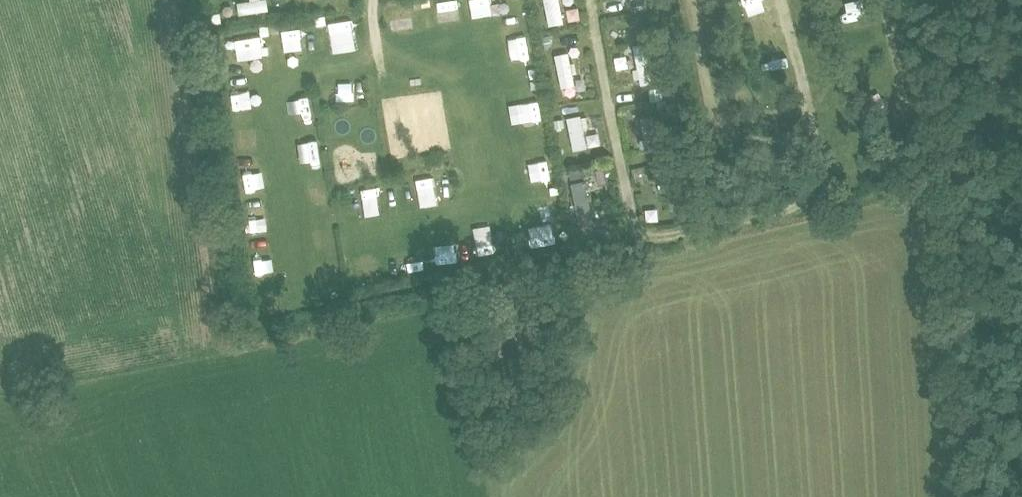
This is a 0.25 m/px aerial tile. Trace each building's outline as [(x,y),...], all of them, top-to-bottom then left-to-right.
[(442,1),(447,34),(465,31),(460,0),(449,0),(442,1)] [(478,20),(499,17),(496,0),(475,0),(478,20)] [(554,30),(569,28),(565,0),(550,0),(554,30)] [(261,16),(260,3),(243,4),(244,17),(261,16)] [(392,10),(396,32),(415,28),(411,7),(392,10)] [(577,27),(588,25),(586,10),(575,12),(577,27)] [(331,23),(336,47),(355,43),(350,19),(331,23)] [(267,37),(286,32),(283,24),(264,29),(267,37)] [(306,28),(287,30),(288,41),(307,38),(306,28)] [(511,32),(513,58),(533,56),(532,31),(511,32)] [(250,61),(272,56),(267,33),(245,38),(250,61)] [(657,48),(642,49),(644,90),(659,90),(657,48)] [(360,102),(359,84),(344,85),(345,103),(360,102)] [(244,107),(244,86),(232,86),(233,107),(244,107)] [(300,111),(313,110),(312,91),(299,92),(300,111)] [(524,102),(525,129),(549,128),(548,101),(524,102)] [(632,125),(645,123),(644,110),(631,112),(632,125)] [(584,115),(570,119),(581,155),(595,151),(584,115)] [(553,154),(531,158),(537,187),(559,183),(553,154)] [(322,201),(319,189),(303,192),(305,204),(322,201)] [(544,223),(564,221),(562,204),(542,207),(544,223)]
